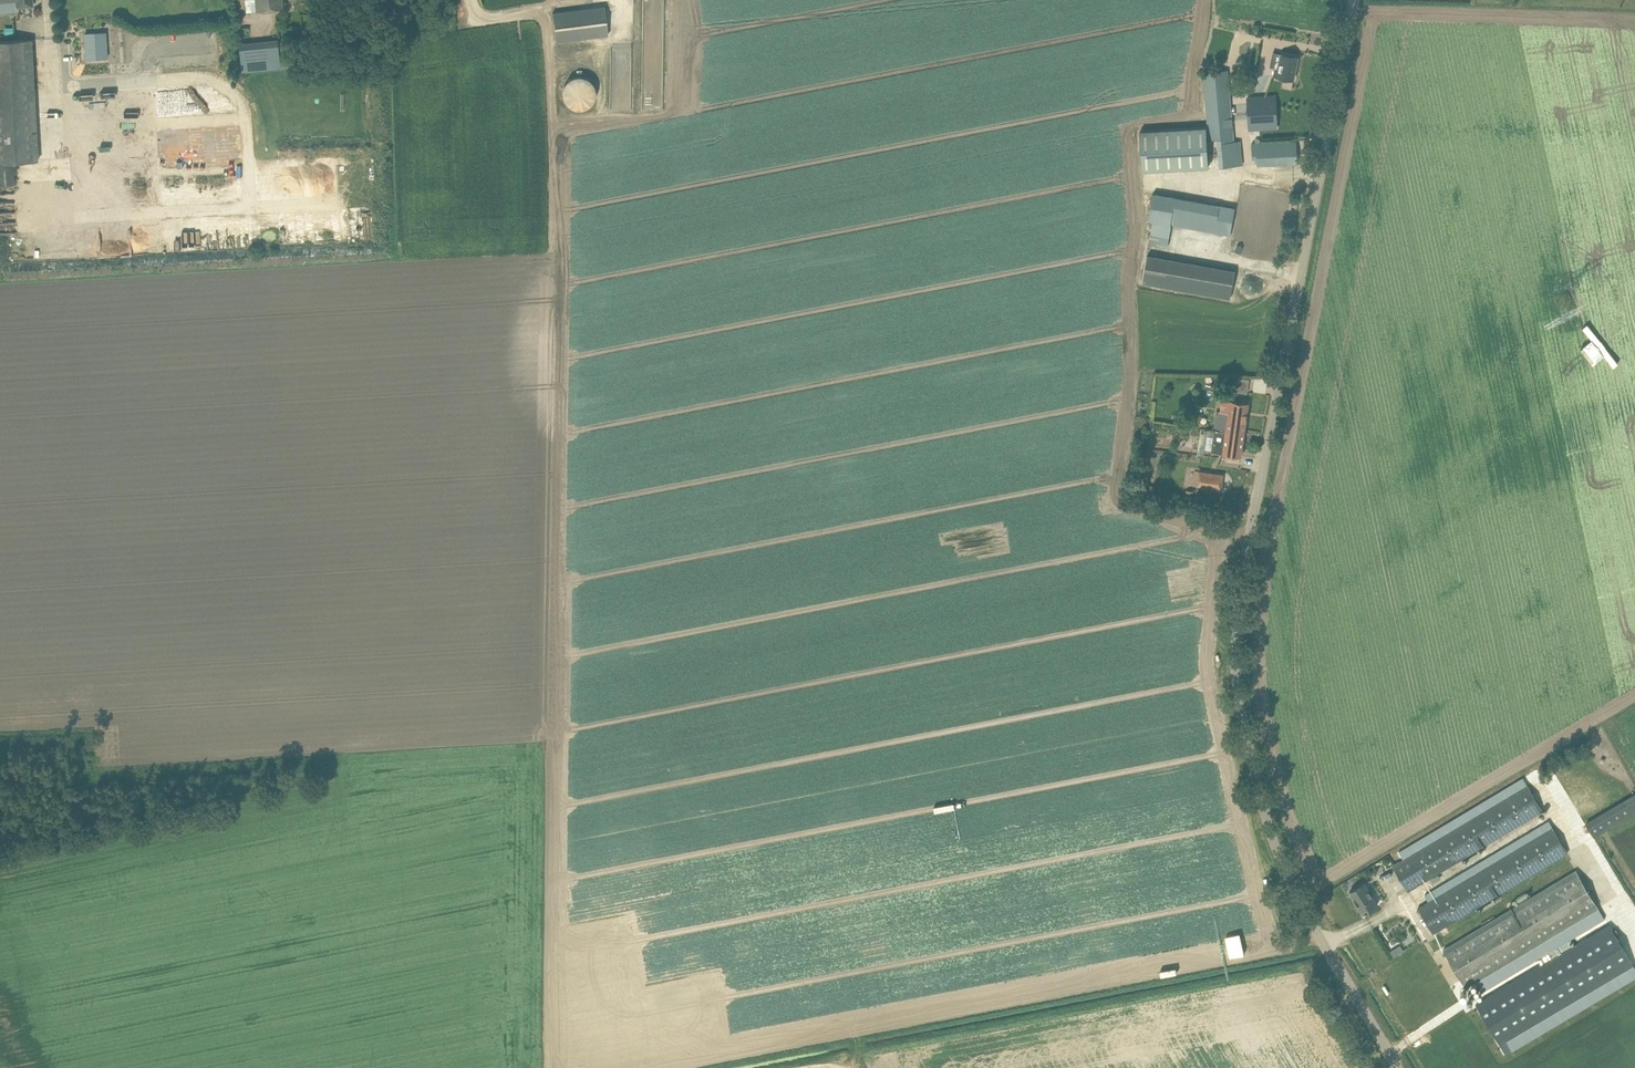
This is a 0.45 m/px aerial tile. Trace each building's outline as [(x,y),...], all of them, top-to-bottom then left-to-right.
[(12,11),(12,7),(17,6),(33,5),(33,0),(0,0),(0,11),(12,11)] [(247,11),(250,10),(283,7),(282,0),(246,0),(247,11)] [(604,5),(553,12),(557,41),(608,35),(604,5)] [(107,57),(105,32),(85,33),(86,58),(107,57)] [(38,160),(31,39),(0,40),(0,162),(38,160)] [(235,46),(238,73),(289,69),(287,58),(279,59),(277,42),(235,46)] [(1274,75),(1294,79),(1298,57),(1282,53),(1279,67),(1275,67),(1274,75)] [(1228,70),(1203,72),(1209,139),(1217,138),(1220,166),(1243,164),(1241,140),(1234,141),(1228,70)] [(594,106),(595,78),(568,77),(567,106),(594,106)] [(619,107),(631,108),(631,95),(620,95),(619,107)] [(1275,95),(1248,97),(1250,129),(1277,127),(1275,95)] [(1209,167),(1207,126),(1140,130),(1142,171),(1209,167)] [(1257,159),(1258,166),(1298,162),(1296,140),(1251,145),(1253,159),(1257,159)] [(1153,220),(1149,243),(1168,246),(1172,224),(1231,234),(1236,206),(1156,192),(1151,220),(1153,220)] [(1143,281),(1232,297),(1237,269),(1148,253),(1143,281)] [(1211,451),(1241,455),(1249,402),(1219,398),(1211,451)] [(1200,471),(1198,487),(1221,490),(1224,474),(1200,471)] [(1138,482),(1137,493),(1154,496),(1156,485),(1138,482)] [(1528,784),(1394,864),(1411,891),(1465,859),(1467,862),(1484,852),(1483,850),(1481,851),(1481,849),(1545,811),(1528,784)] [(1597,838),(1634,815),(1634,791),(1586,820),(1597,838)] [(1554,826),(1420,906),(1435,932),(1481,905),(1482,908),(1498,899),(1497,897),(1494,898),(1494,897),(1569,852),(1554,826)] [(1443,949),(1466,987),(1599,908),(1576,869),(1532,895),(1530,891),(1512,901),(1514,904),(1515,903),(1516,905),(1443,949)] [(1350,891),(1363,913),(1378,904),(1365,882),(1350,891)] [(1506,1054),(1512,1050),(1507,1040),(1634,965),(1609,923),(1574,944),(1571,938),(1539,958),(1542,963),(1475,1002),(1506,1054)] [(1388,948),(1392,955),(1398,951),(1394,944),(1388,948)]
